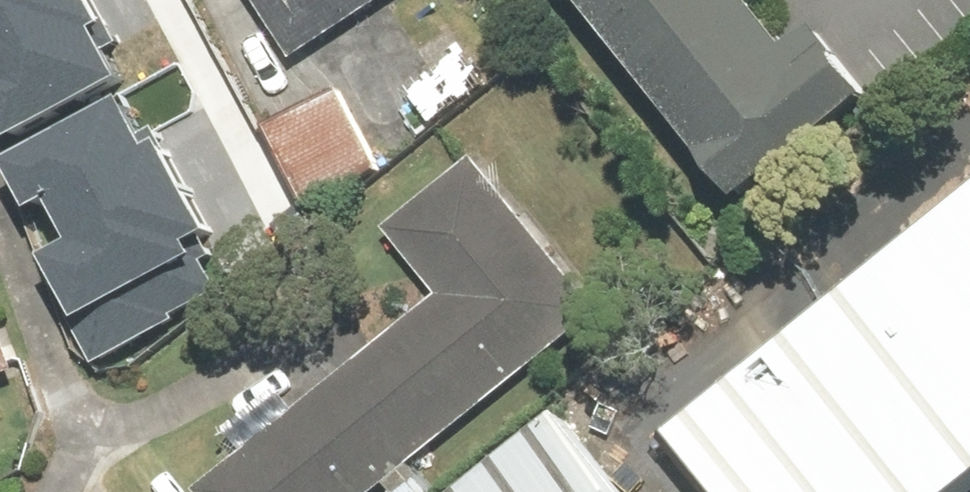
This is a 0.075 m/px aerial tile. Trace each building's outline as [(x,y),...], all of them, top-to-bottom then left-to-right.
[(20,134),(130,73),(111,39),(127,30),(110,0),(0,0),(0,62),(4,69),(0,72),(0,98),(20,134)] [(295,57),(382,0),(258,0),(295,57)] [(727,218),(860,112),(770,0),(551,0),(727,218)] [(472,52),(416,101),(440,129),(496,80),(472,52)] [(90,238),(60,254),(91,310),(81,316),(100,351),(222,285),(196,238),(218,226),(171,139),(162,144),(134,92),(12,158),(41,211),(67,197),(90,238)] [(475,163),(395,233),(449,295),(222,491),(377,491),(596,303),(475,163)] [(729,491),(960,491),(969,484),(969,204),(682,434),(729,491)] [(26,380),(0,298),(0,388),(26,380)] [(557,416),(464,491),(619,491),(557,416)]
